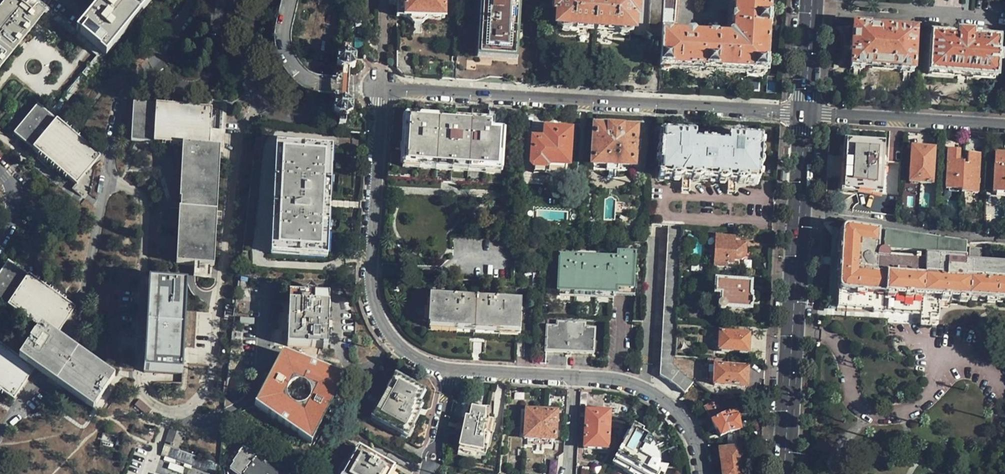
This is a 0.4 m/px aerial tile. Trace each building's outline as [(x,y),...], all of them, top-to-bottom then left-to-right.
[(27,0),(3,0),(0,4),(0,65),(43,14),(27,0)] [(79,32),(40,0),(27,0),(43,14),(66,31),(90,51),(97,56),(64,96),(57,105),(49,116),(54,120),(62,110),(107,55),(89,41),(79,32)] [(79,32),(89,41),(107,55),(152,0),(105,0),(79,32)] [(394,15),(406,16),(410,23),(420,23),(425,16),(442,17),(442,7),(443,0),(395,0),(394,15)] [(534,85),(535,59),(516,58),(519,0),(480,0),(477,55),(456,55),(455,61),(455,78),(455,81),(475,81),(490,78),(501,79),(516,84),(534,85)] [(593,30),(616,31),(633,31),(633,17),(635,17),(636,0),(551,0),(550,11),(553,12),(553,14),(555,14),(555,28),(575,28),(593,30)] [(768,0),(730,0),(730,3),(732,5),(733,5),(732,34),(727,37),(727,39),(694,38),(694,35),(683,35),(683,37),(661,37),(659,68),(733,72),(764,73),(768,0)] [(662,25),(675,25),(676,9),(677,0),(663,0),(662,25)] [(912,73),(914,32),(868,29),(868,28),(853,27),(851,70),(912,73)] [(996,79),(998,39),(971,37),(971,35),(957,34),(957,36),(929,35),(927,75),(996,79)] [(347,77),(348,72),(354,68),(354,60),(348,55),(348,49),(341,49),(341,56),(336,59),(336,67),(340,71),(340,78),(347,78),(347,77)] [(394,51),(394,69),(395,70),(399,73),(403,77),(406,77),(406,71),(406,51),(394,51)] [(347,97),(347,96),(347,94),(339,94),(339,96),(339,103),(335,106),(335,114),(339,117),(339,125),(345,125),(345,119),(352,114),(352,107),(347,102),(347,97)] [(215,266),(221,160),(221,154),(222,148),(214,147),(216,107),(138,102),(136,142),(140,142),(184,145),(182,177),(177,264),(190,265),(215,266)] [(492,131),(494,108),(404,102),(402,102),(399,104),(396,107),(393,111),(390,116),(387,177),(474,183),(499,184),(502,131),(492,131)] [(100,158),(54,120),(49,116),(40,109),(17,137),(77,186),(100,158)] [(539,111),(524,109),(523,130),(537,131),(539,111)] [(595,129),(593,164),(632,167),(634,152),(634,143),(634,132),(595,129)] [(532,171),(532,172),(543,173),(545,172),(546,171),(546,170),(566,171),(568,133),(545,131),(545,136),(540,136),(539,142),(533,142),(531,169),(532,171)] [(659,179),(681,180),(690,181),(727,183),(735,184),(758,185),(761,140),(727,138),(727,146),(694,144),(694,136),(662,134),(659,179)] [(879,198),(883,148),(848,145),(844,195),(879,198)] [(887,163),(902,164),(903,149),(888,148),(887,163)] [(309,212),(310,199),(324,200),(325,171),(328,172),(329,152),(276,149),(271,254),(324,256),(325,235),(322,235),(323,212),(309,212)] [(935,175),(936,164),(933,164),(933,151),(911,149),(909,184),(932,185),(932,175),(935,175)] [(960,191),(962,167),(962,165),(958,164),(959,152),(947,151),(944,190),(960,191)] [(994,154),(992,194),(1004,194),(1004,155),(994,154)] [(960,191),(960,194),(977,195),(979,156),(966,155),(966,168),(962,167),(960,191)] [(543,173),(532,172),(532,179),(545,179),(545,175),(565,177),(566,171),(546,170),(546,171),(545,172),(543,173)] [(690,181),(681,180),(681,192),(689,192),(690,181)] [(734,195),(735,184),(727,183),(727,195),(734,195)] [(683,394),(692,384),(682,375),(673,366),(674,357),(676,323),(679,274),(682,227),(671,226),(652,224),(651,229),(669,231),(659,377),(671,384),(683,394)] [(963,266),(964,246),(845,230),(843,230),(842,231),(841,233),(841,242),(837,309),(872,311),(872,313),(939,317),(940,300),(969,301),(969,300),(1004,303),(1004,268),(963,266)] [(969,249),(968,262),(980,263),(980,250),(969,249)] [(631,291),(634,256),(617,255),(616,260),(559,257),(556,304),(611,307),(611,295),(614,295),(614,290),(631,291)] [(745,270),(746,262),(734,261),(734,269),(745,270)] [(41,330),(57,340),(77,310),(11,266),(0,281),(0,302),(7,307),(41,330)] [(753,298),(753,285),(715,282),(713,305),(717,306),(717,310),(718,312),(724,312),(726,311),(751,313),(751,298),(753,298)] [(181,374),(186,286),(150,284),(145,372),(181,374)] [(322,323),(323,295),(285,294),(283,348),(324,348),(324,324),(324,323),(322,323)] [(430,338),(536,344),(537,319),(538,304),(432,299),(431,317),(430,338)] [(553,328),(553,320),(546,319),(546,334),(545,353),(592,355),(593,330),(584,330),(584,325),(556,325),(556,328),(553,328)] [(65,346),(57,340),(41,330),(20,361),(36,372),(43,377),(93,411),(111,384),(114,379),(97,367),(65,346)] [(748,354),(749,336),(719,334),(718,353),(748,354)] [(20,361),(0,347),(0,392),(14,402),(36,372),(20,361)] [(311,441),(346,375),(277,355),(250,409),(311,441)] [(710,383),(713,383),(714,367),(715,359),(707,359),(706,380),(710,383)] [(746,389),(747,369),(714,367),(713,383),(713,386),(746,389)] [(410,427),(417,413),(413,411),(417,404),(415,404),(421,392),(394,377),(370,421),(406,441),(412,429),(410,427)] [(503,419),(505,403),(494,401),(495,399),(483,396),(483,399),(470,397),(464,423),(474,426),(472,438),(486,441),(487,434),(490,424),(491,416),(503,419)] [(704,407),(711,421),(727,413),(722,401),(717,401),(716,399),(711,401),(712,403),(704,407)] [(608,451),(610,415),(618,415),(618,409),(610,409),(609,413),(586,412),(584,436),(583,450),(608,451)] [(555,441),(555,413),(526,411),(525,428),(522,429),(522,436),(524,438),(525,439),(527,439),(527,445),(551,446),(551,441),(555,441)] [(727,413),(711,421),(716,430),(717,429),(720,437),(731,432),(740,430),(737,413),(730,412),(727,413)] [(498,426),(490,424),(487,434),(496,436),(498,426)] [(609,458),(637,473),(655,473),(657,467),(657,462),(656,455),(655,451),(650,442),(646,437),(642,435),(640,438),(633,434),(636,430),(626,424),(609,458)] [(168,442),(181,446),(186,431),(173,426),(168,442)] [(164,452),(220,470),(220,459),(181,446),(168,442),(164,452)] [(394,468),(357,448),(343,473),(390,473),(394,468)] [(721,466),(741,464),(739,448),(719,450),(721,466)] [(263,464),(264,462),(251,452),(242,449),(232,464),(239,468),(236,472),(238,473),(277,473),(263,464)] [(214,473),(185,463),(164,456),(158,473),(213,473),(214,473)] [(542,473),(557,473),(558,458),(544,457),(542,473)] [(609,458),(603,468),(614,473),(637,473),(609,458)] [(741,464),(721,466),(722,473),(742,473),(741,464)]
